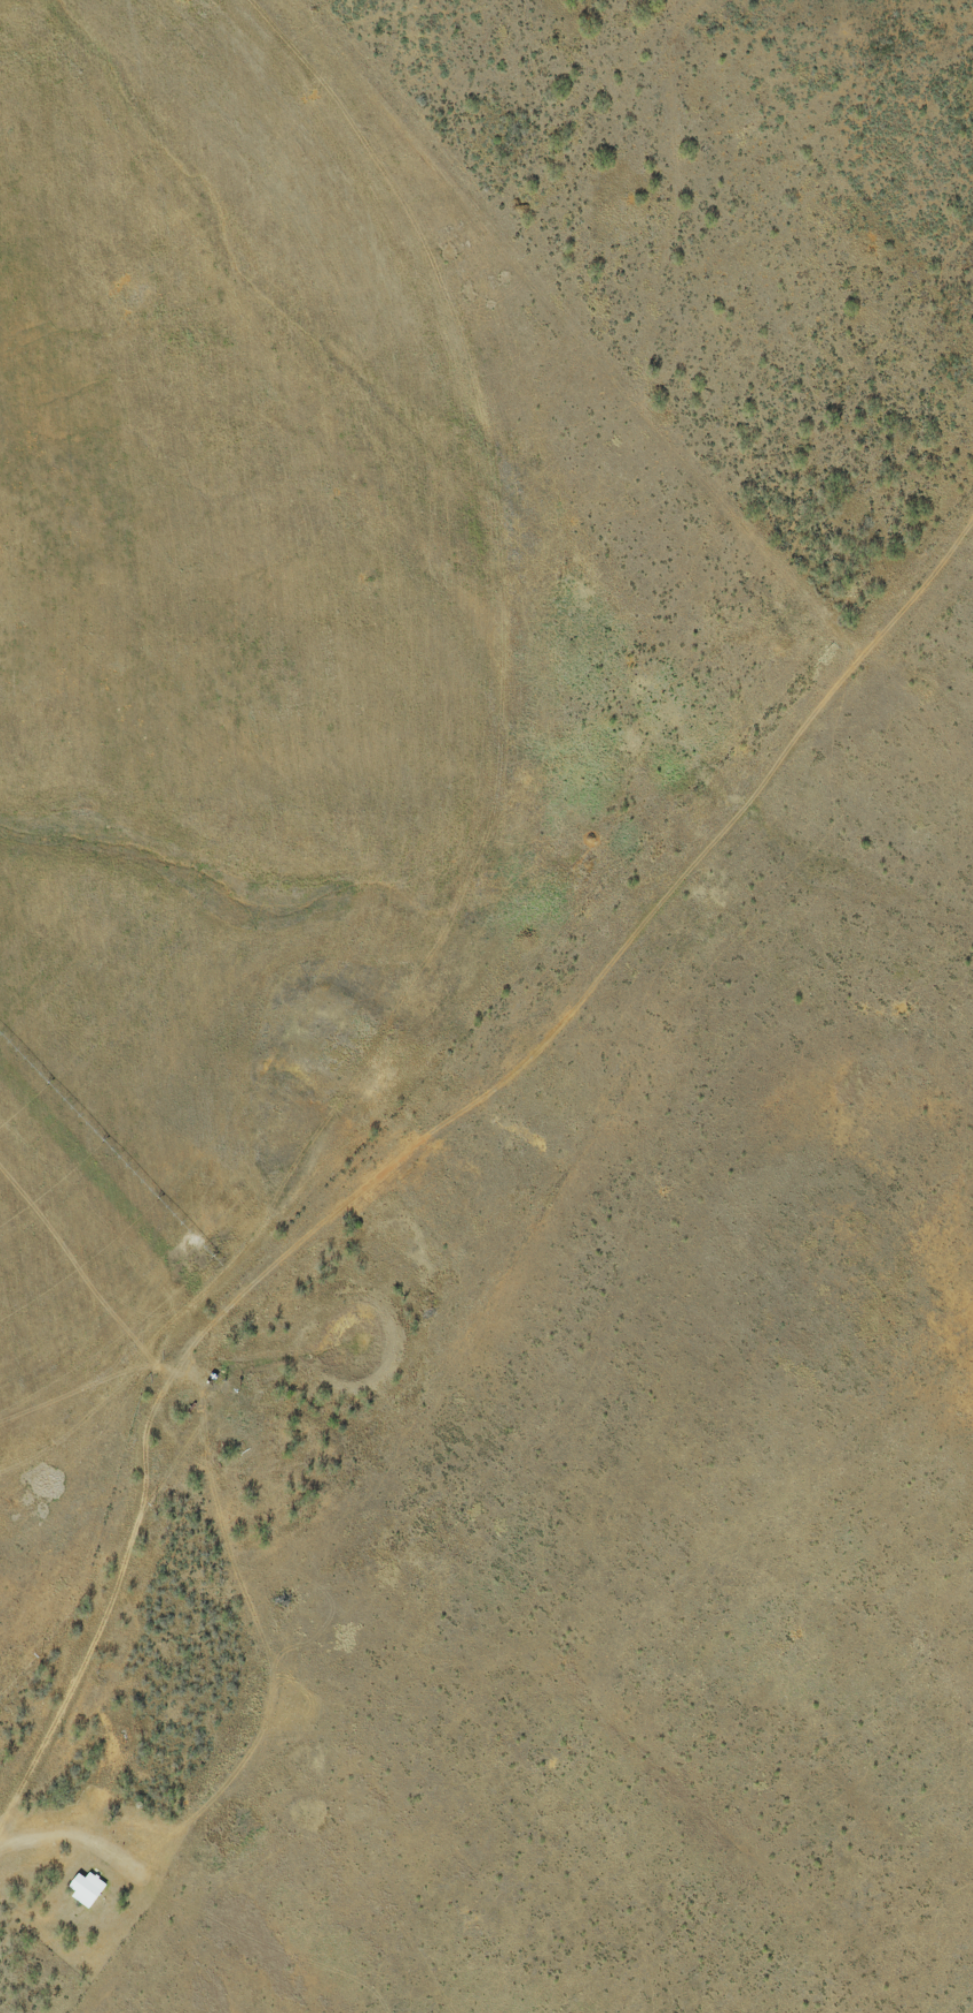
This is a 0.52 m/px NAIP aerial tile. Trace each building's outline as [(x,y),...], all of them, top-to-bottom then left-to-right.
[(88,1910),(106,1886),(89,1874),(72,1898),(88,1910)]
